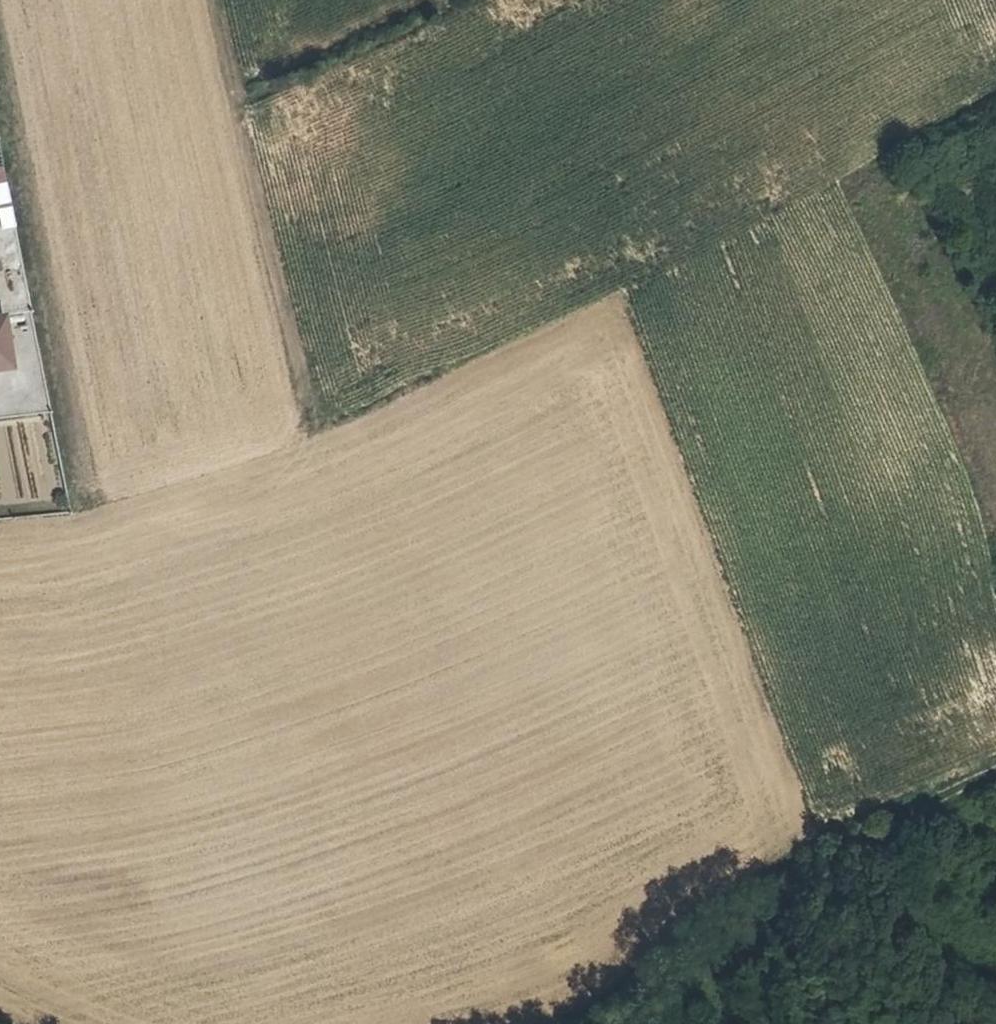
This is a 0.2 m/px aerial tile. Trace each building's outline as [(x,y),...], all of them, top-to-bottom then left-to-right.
[(9,204),(7,183),(0,184),(0,205),(9,204)] [(13,227),(11,206),(0,207),(0,229),(13,227)]
